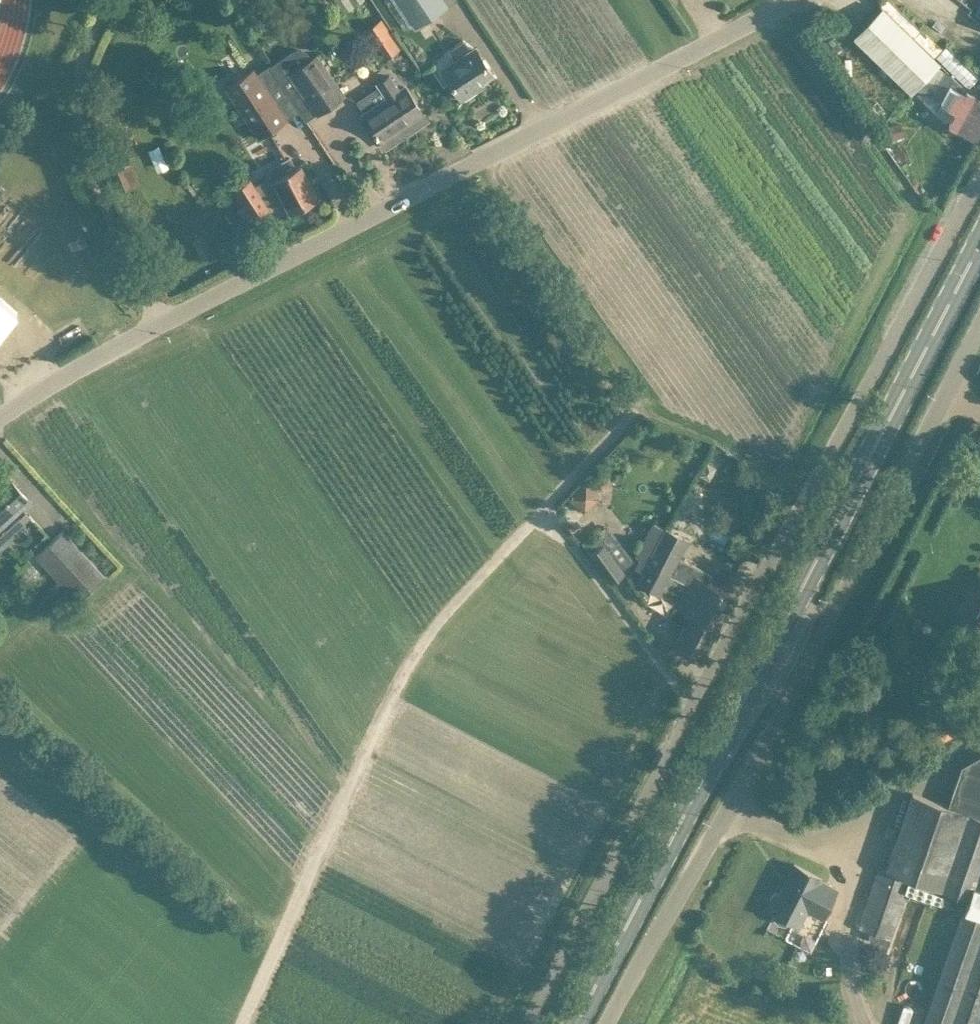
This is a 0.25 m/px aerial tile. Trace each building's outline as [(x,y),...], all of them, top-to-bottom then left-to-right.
[(448,4),(455,0),(399,0),(416,25),(448,4)] [(879,3),(882,6),(918,41),(926,34),(891,0),(882,0),(879,3)] [(853,35),(911,91),(939,62),(918,41),(882,6),(853,35)] [(396,38),(382,48),(388,57),(402,47),(396,38)] [(933,48),(964,80),(974,70),(943,38),(933,48)] [(442,67),(445,72),(450,80),(461,97),(475,88),(473,84),(492,72),(476,47),(475,47),(463,39),(449,49),(455,58),(442,67)] [(290,71),(317,112),(344,94),(317,53),(312,56),(308,51),(304,48),(298,48),(292,50),(271,64),(280,78),(290,71)] [(258,136),(301,109),(280,78),(271,64),(257,74),(253,68),(226,85),(258,136)] [(979,91),(979,65),(969,85),(979,91)] [(946,69),(932,96),(941,100),(949,84),(953,75),(946,69)] [(356,100),(364,112),(371,124),(375,130),(373,131),(376,135),(378,134),(383,141),(410,123),(414,128),(427,119),(405,85),(399,89),(390,74),(378,82),(379,84),(356,100)] [(967,88),(964,92),(949,84),(941,100),(956,108),(949,122),(979,138),(979,95),(967,88)] [(889,140),(905,134),(900,120),(884,127),(889,140)] [(281,194),(290,210),(317,195),(301,164),(274,178),(272,174),(254,184),(250,178),(234,188),(253,217),(268,207),(265,202),(281,194)] [(125,168),(112,172),(118,190),(132,185),(125,168)] [(31,501),(10,478),(0,488),(0,529),(31,501)] [(584,512),(602,493),(586,478),(568,498),(584,512)] [(583,542),(589,552),(609,581),(623,571),(621,568),(633,560),(608,524),(596,532),(583,542)] [(667,527),(648,562),(697,587),(701,600),(725,612),(734,595),(721,588),(707,581),(712,572),(679,555),(688,538),(670,528),(667,527)] [(78,601),(105,576),(63,529),(35,554),(78,601)] [(677,640),(685,645),(703,654),(725,612),(701,600),(697,587),(648,562),(639,578),(659,588),(657,591),(677,601),(669,616),(685,624),(677,640)] [(963,763),(951,797),(934,791),(931,798),(913,792),(887,866),(880,864),(859,926),(871,930),(868,937),(888,944),(905,892),(965,913),(928,1023),(979,1023),(979,753),(963,763)] [(772,902),(774,904),(771,909),(775,911),(775,912),(775,916),(777,919),(779,920),(782,922),(785,922),(786,922),(789,921),(791,919),(799,922),(805,910),(820,918),(826,906),(837,883),(822,876),(795,862),(781,889),(780,889),(777,889),(774,891),(772,893),(771,896),(771,898),(771,900),(772,902)] [(921,1009),(911,1006),(905,1023),(916,1023),(921,1009)]
